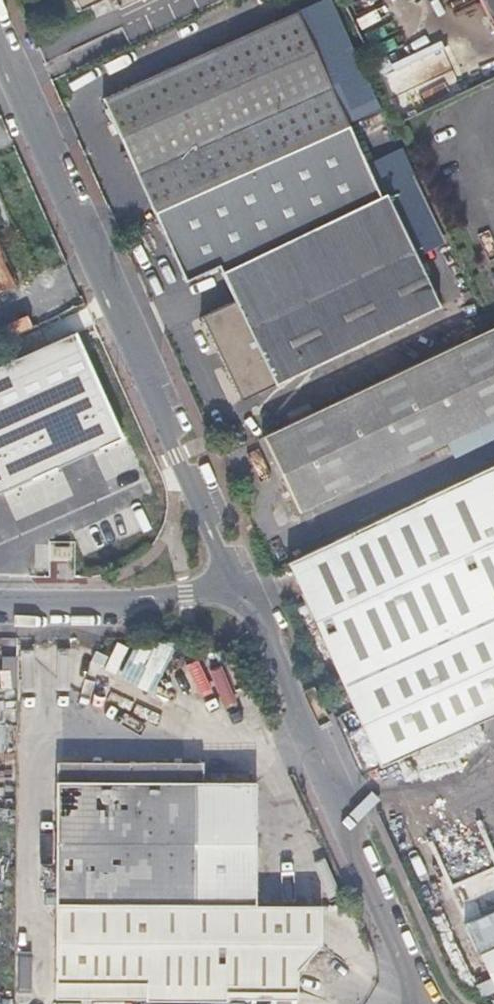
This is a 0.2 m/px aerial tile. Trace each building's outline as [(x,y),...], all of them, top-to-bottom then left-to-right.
[(122,35),(126,43),(219,0),(46,0),(68,48),(118,26),(122,35)] [(491,19),(493,18),(493,0),(482,0),(491,19)] [(114,131),(115,131),(116,130),(171,250),(366,157),(297,7),(102,98),(106,107),(103,109),(114,131)] [(235,297),(219,305),(202,313),(241,397),(439,305),(386,190),(382,192),(366,157),(171,250),(185,279),(220,263),(235,297)] [(0,255),(0,293),(14,287),(0,255)] [(261,433),(297,509),(493,417),(493,326),(261,433)] [(103,453),(61,362),(0,390),(0,500),(103,453)] [(288,558),(380,764),(493,715),(493,464),(288,558)] [(72,561),(72,552),(72,544),(48,544),(48,562),(72,561)] [(135,642),(126,660),(153,673),(169,642),(135,642)] [(8,655),(0,655),(0,684),(0,685),(16,685),(16,655),(8,655)] [(126,660),(121,670),(126,673),(148,683),(153,673),(126,660)] [(148,683),(126,673),(124,678),(151,691),(153,686),(148,683)] [(342,696),(337,698),(332,700),(336,711),(346,706),(342,696)] [(55,755),(55,776),(201,776),(201,756),(55,755)] [(255,899),(255,838),(256,808),(265,808),(265,792),(256,792),(256,776),(247,776),(247,767),(209,767),(210,776),(201,776),(55,776),(54,989),(141,989),(141,991),(180,991),(181,900),(255,899)] [(181,900),(180,991),(180,1003),(294,1003),(294,958),(321,942),(321,899),(255,899),(181,900)] [(482,984),(489,998),(493,995),(493,979),(482,984)]
